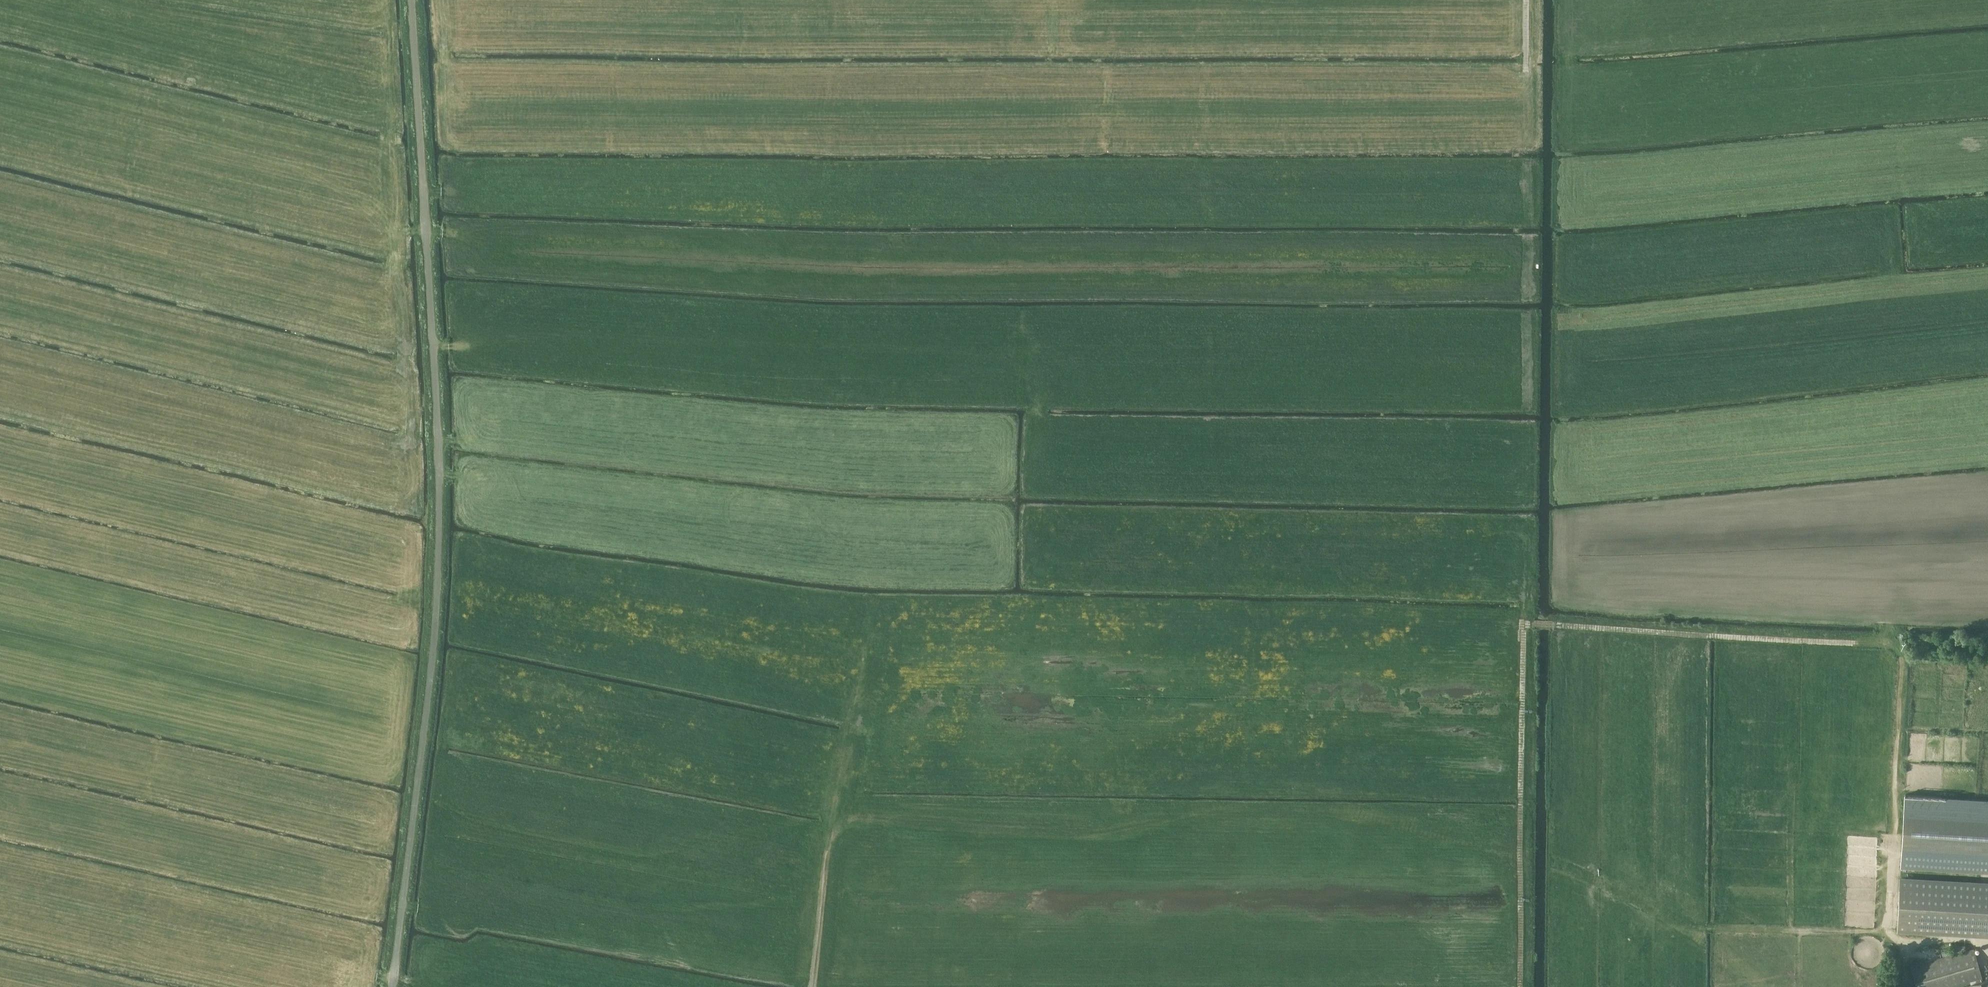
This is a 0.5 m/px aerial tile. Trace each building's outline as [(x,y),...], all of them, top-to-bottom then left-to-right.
[(1898,866),(1987,870),(1987,802),(1903,798),(1898,866)] [(1987,934),(1987,883),(1900,878),(1897,929),(1987,934)] [(1981,979),(1982,979),(1974,949),(1911,967),(1916,986),(1953,986),(1981,979)] [(1965,986),(1987,986),(1987,979),(1965,986)]
